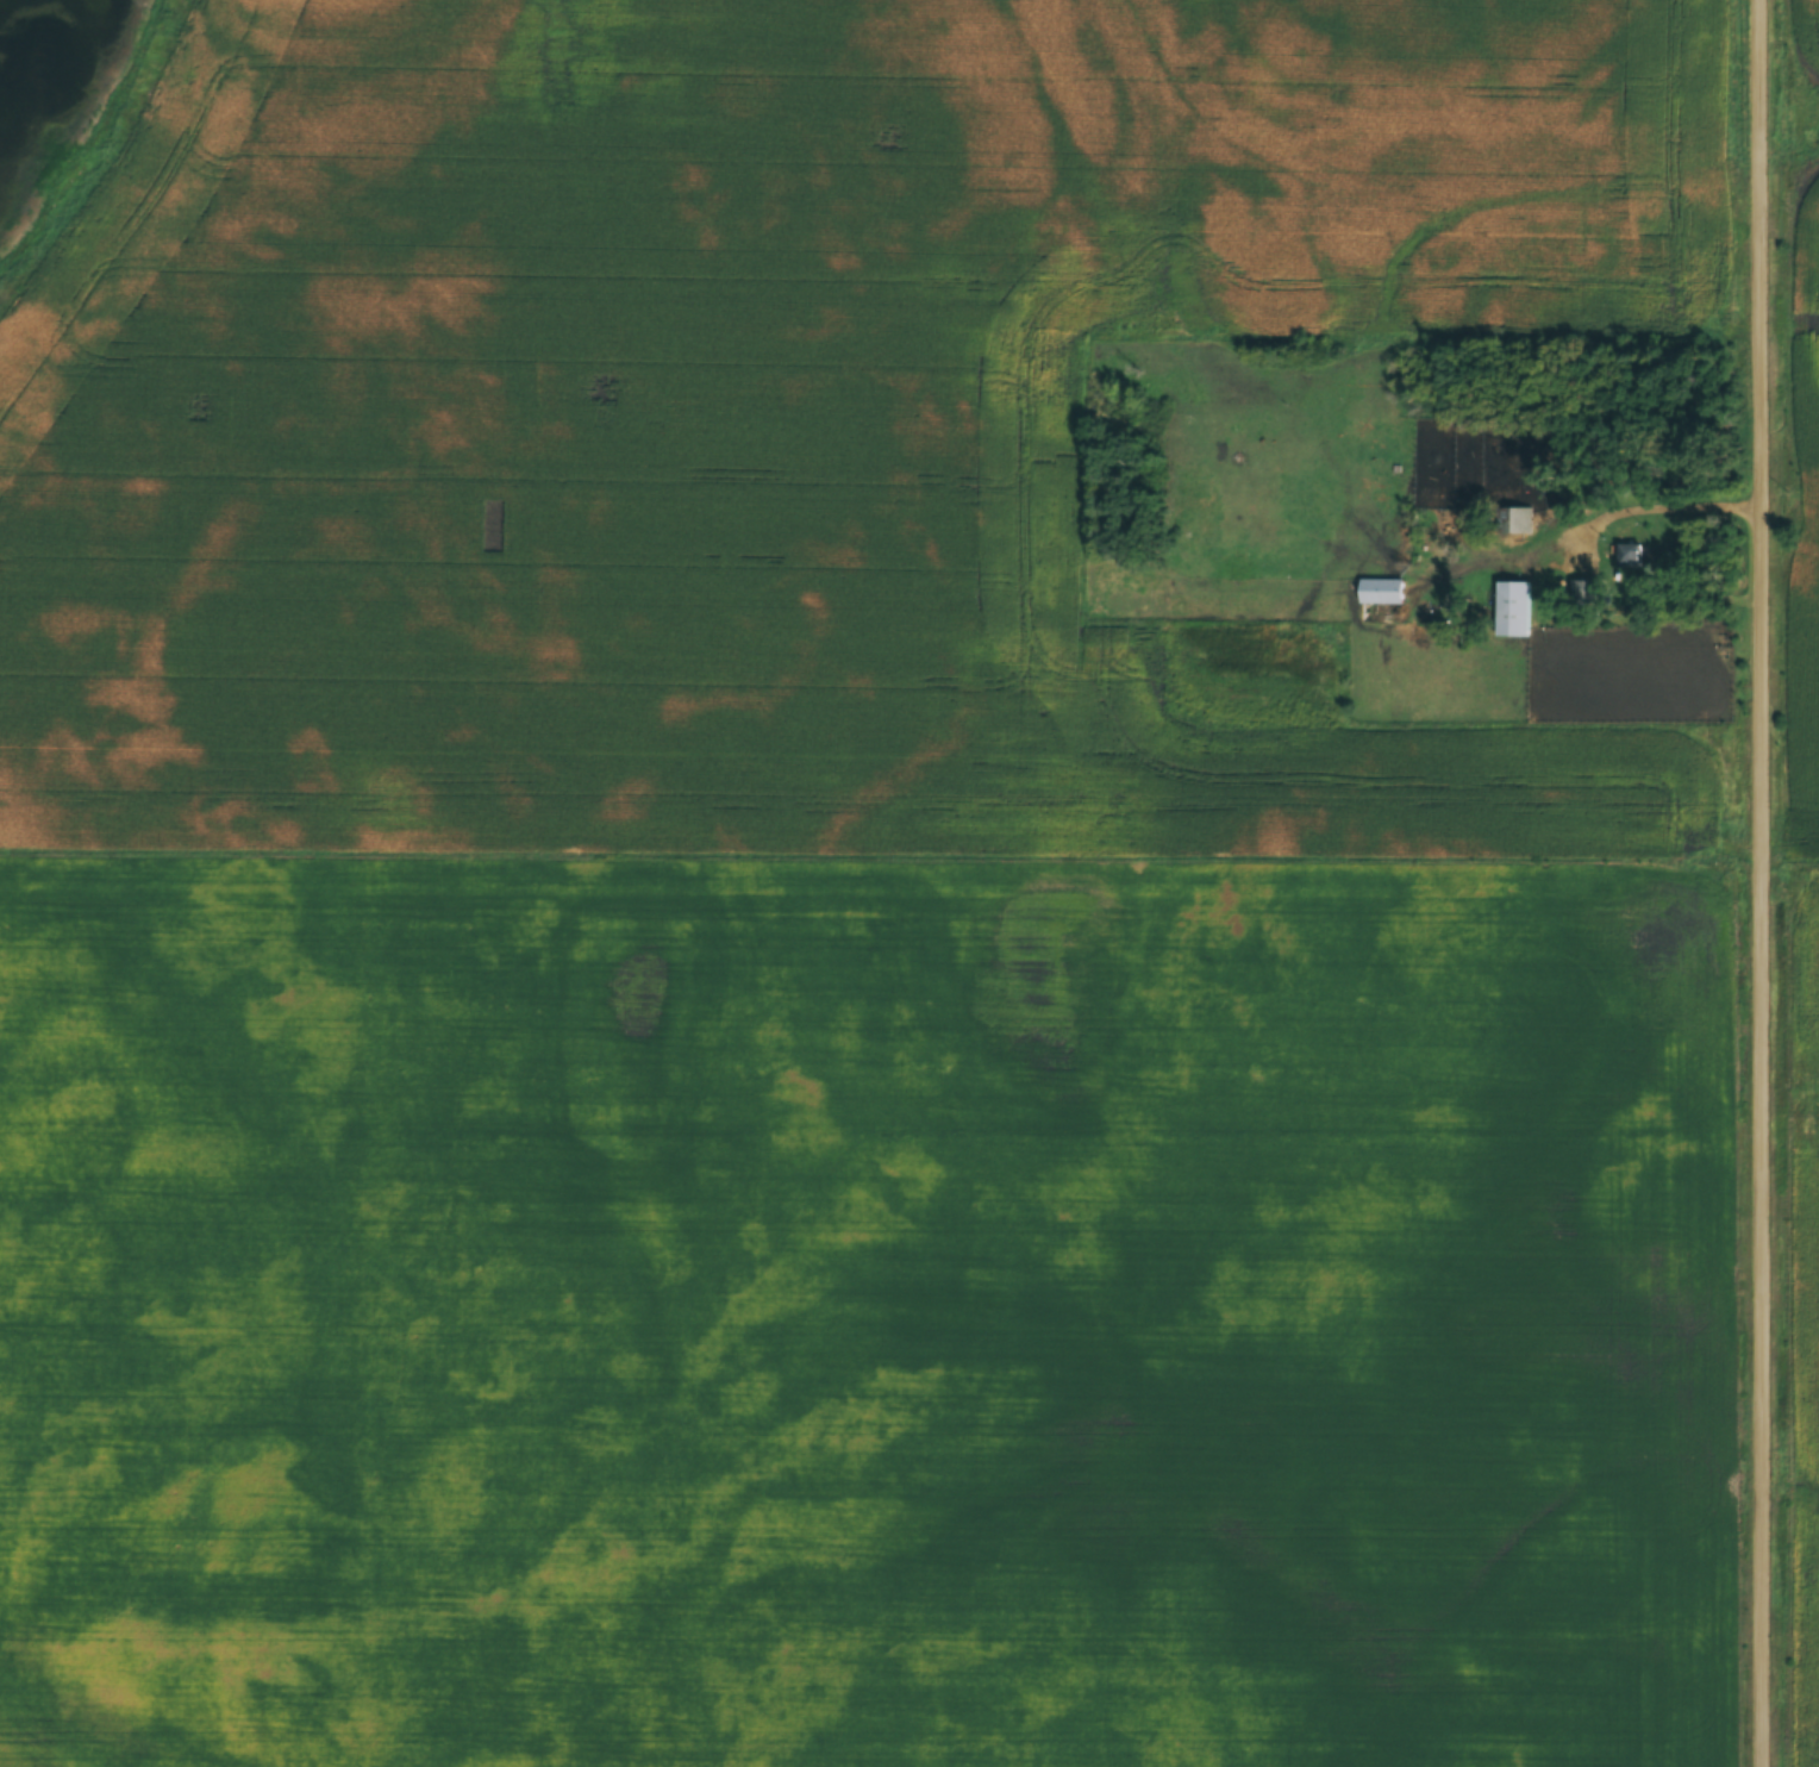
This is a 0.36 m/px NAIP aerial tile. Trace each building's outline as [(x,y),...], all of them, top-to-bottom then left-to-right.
[(1533,507),(1498,507),(1498,532),(1533,532),(1533,507)] [(1622,569),(1622,609),(1643,609),(1643,569),(1622,569)] [(1405,604),(1405,579),(1362,579),(1362,604),(1405,604)] [(1498,636),(1532,636),(1532,581),(1498,581),(1498,636)]
